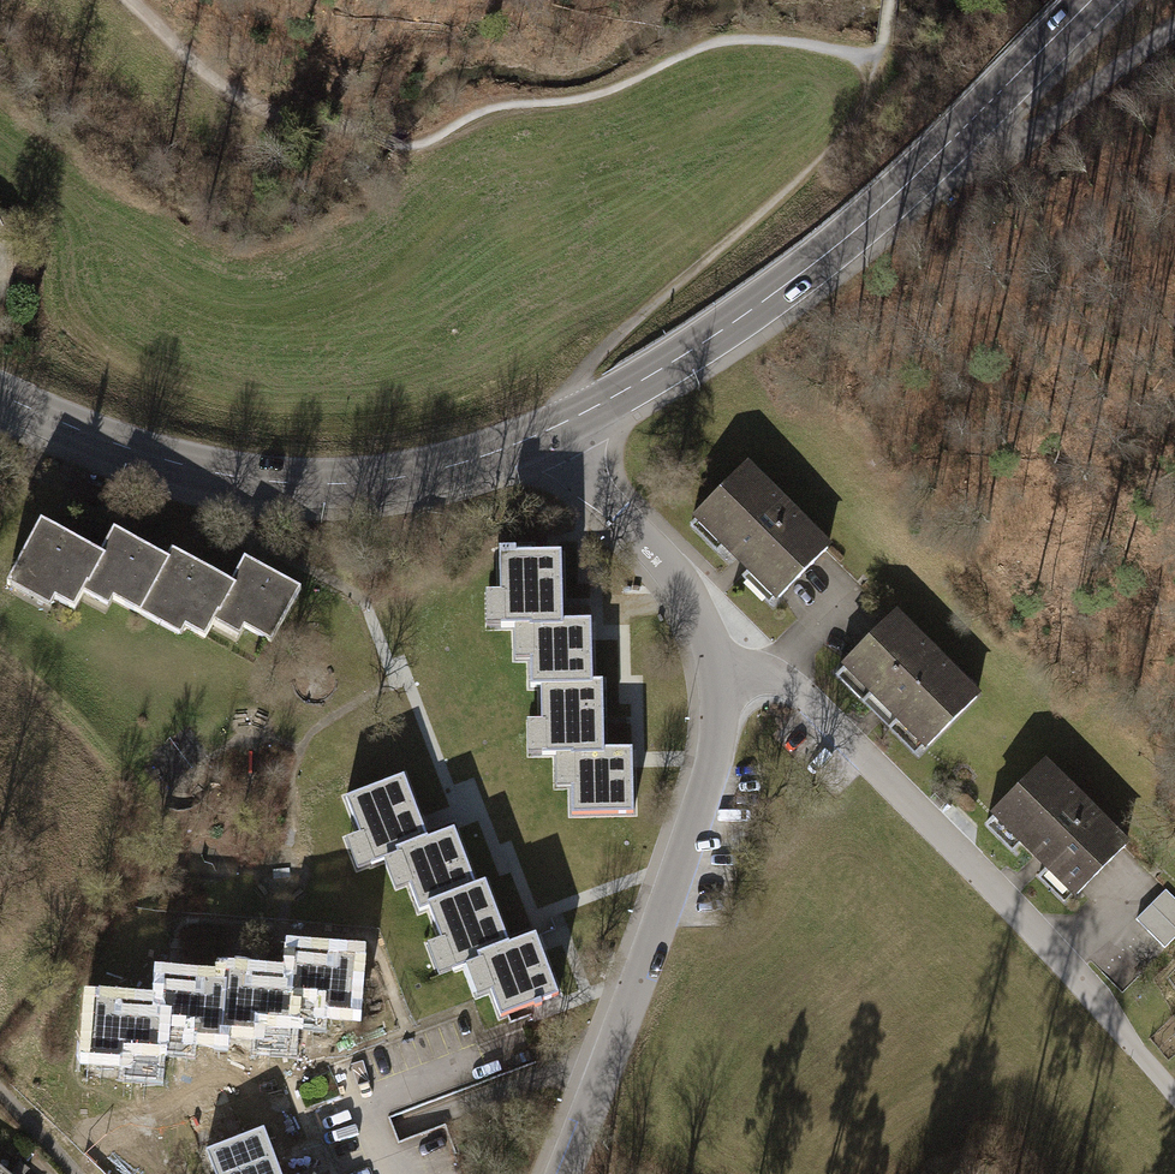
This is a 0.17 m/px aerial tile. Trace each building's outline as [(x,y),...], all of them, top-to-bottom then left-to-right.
[(690,529),(769,606),(824,550),(744,473),(690,529)] [(40,517),(41,531),(9,589),(4,597),(51,620),(56,609),(76,620),(84,604),(110,620),(114,608),(185,648),(188,633),(207,647),(217,625),(240,635),(247,622),(274,637),(302,585),(248,555),(236,577),(174,545),(170,554),(115,523),(102,547),(40,517)] [(526,547),(490,555),(489,604),(500,604),(500,626),(521,626),(521,653),(530,653),(532,728),(544,730),(544,752),(564,752),(563,777),(573,780),(572,813),(636,813),(636,746),(608,746),(608,677),(598,677),(598,615),(572,615),(570,547),(526,547)] [(841,678),(922,756),(974,703),(893,625),(841,678)] [(990,823),(1076,905),(1132,847),(1046,764),(990,823)] [(408,773),(339,799),(352,845),(361,841),(369,863),(391,857),(399,883),(408,881),(435,951),(444,946),(452,970),(468,965),(478,989),(496,980),(504,1013),(561,992),(540,925),(511,932),(489,870),(479,874),(458,827),(431,835),(408,773)] [(324,1010),(353,1014),(355,955),(296,950),(292,977),(228,972),(226,979),(165,976),(163,1003),(96,996),(88,1067),(136,1073),(138,1064),(158,1065),(162,1050),(191,1055),(195,1037),(267,1046),(270,1034),(291,1036),(294,1016),(322,1021),(324,1010)] [(198,1153),(205,1173),(280,1173),(263,1129),(198,1153)]
